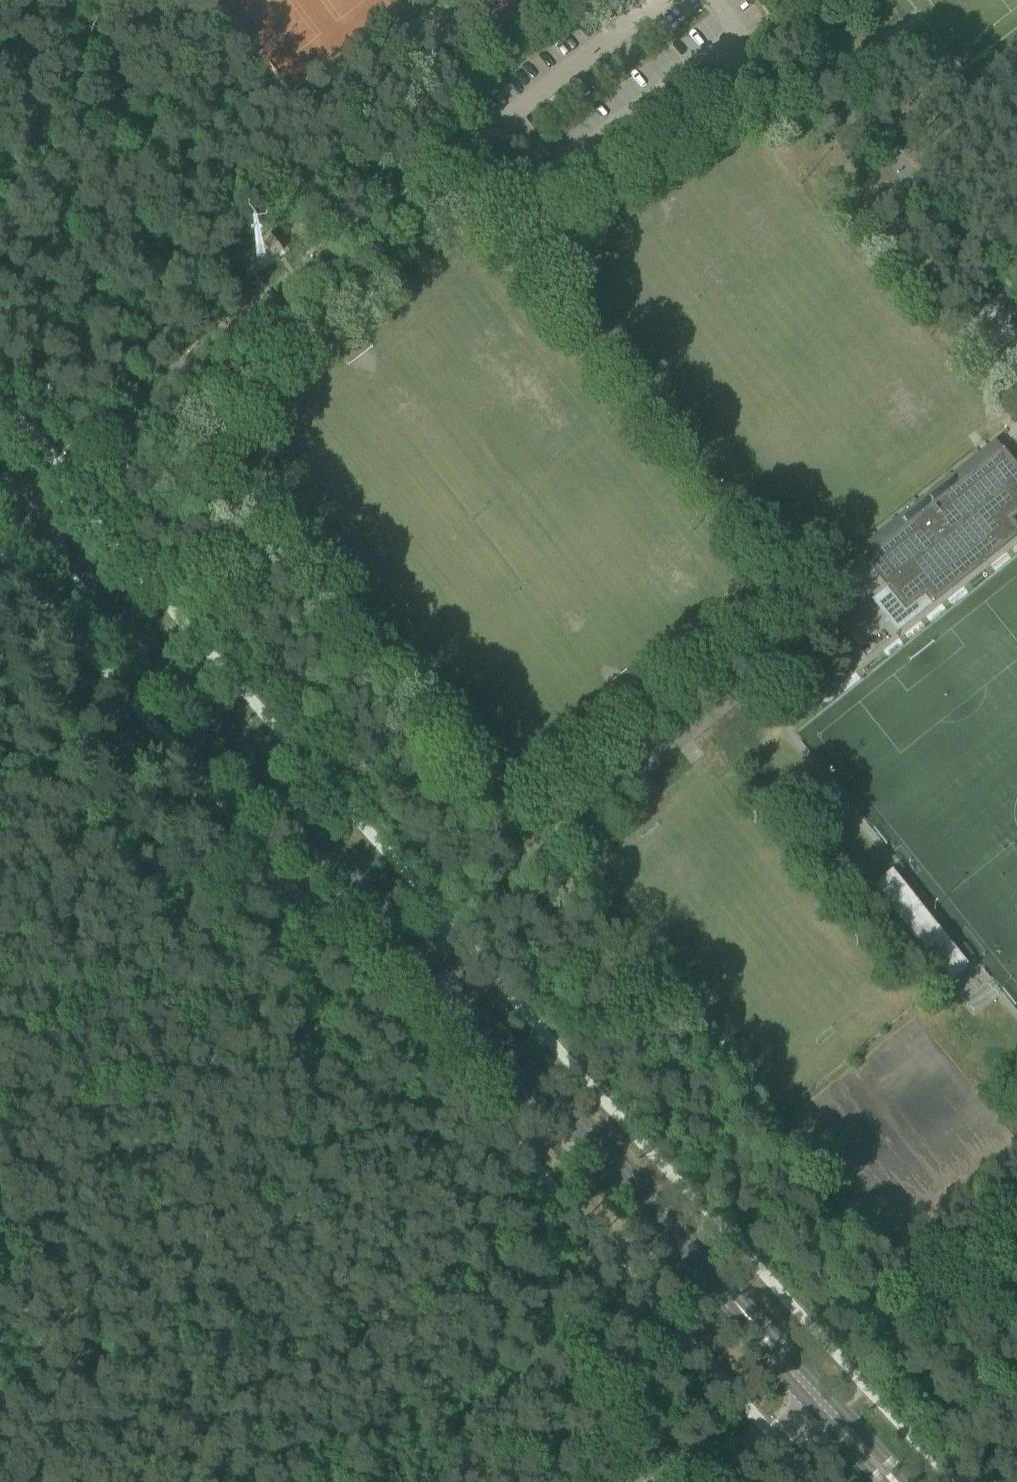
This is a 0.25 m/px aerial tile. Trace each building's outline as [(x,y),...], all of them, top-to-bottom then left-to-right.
[(261,242),(273,258),(283,251),(270,235),(261,242)] [(865,559),(906,610),(925,594),(933,604),(1016,537),(1016,524),(1013,519),(1016,516),(1016,467),(1003,449),(865,559)] [(982,978),(901,864),(878,880),(959,994),(982,978)] [(492,903),(501,914),(508,908),(500,897),(492,903)]
